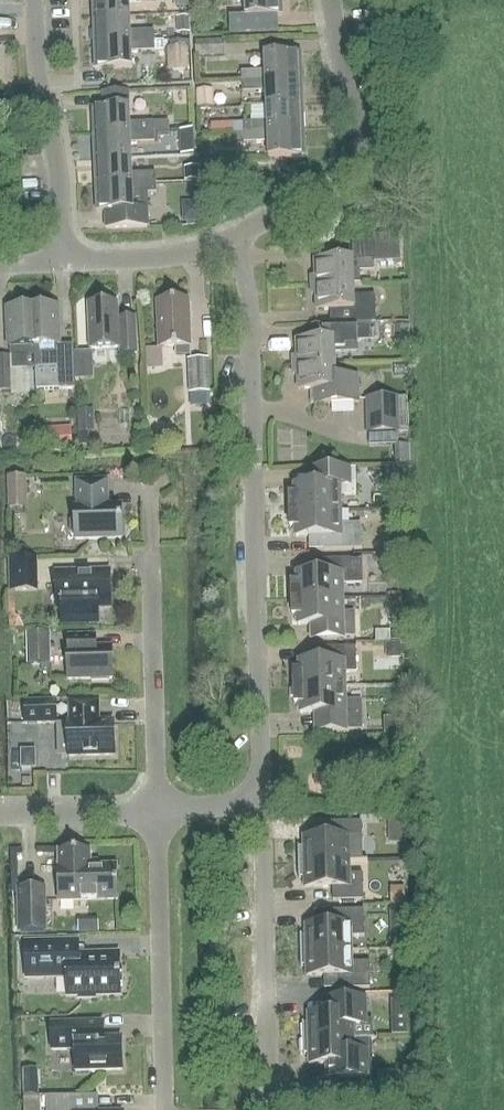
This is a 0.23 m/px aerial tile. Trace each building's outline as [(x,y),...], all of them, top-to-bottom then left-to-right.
[(94,18),(131,17),(131,3),(153,2),(153,0),(93,0),(94,18)] [(208,11),(207,0),(193,0),(193,12),(194,12),(208,11)] [(220,3),(243,2),(244,18),(282,17),(282,0),(220,0),(220,3)] [(131,17),(94,18),(95,44),(155,42),(154,31),(132,32),(131,17)] [(190,33),(189,17),(176,17),(176,34),(190,33)] [(223,56),(222,40),(195,41),(195,57),(223,56)] [(155,42),(95,44),(96,70),(133,68),(133,54),(155,53),(155,42)] [(188,71),(187,47),(166,47),(167,71),(188,71)] [(241,72),(242,82),(302,80),(301,54),(264,55),(265,71),(241,72)] [(302,80),(242,82),(242,92),(265,91),(266,107),(303,105),(302,80)] [(214,108),(213,89),(196,90),(197,109),(214,108)] [(154,133),(169,133),(169,122),(131,123),(129,92),(103,93),(104,109),(93,109),(94,135),(154,133)] [(243,123),(244,133),(304,130),(303,105),(266,107),(267,122),(243,123)] [(305,156),(304,130),(244,133),(244,143),(267,142),(268,158),(305,156)] [(154,133),(94,135),(95,160),(132,160),(132,144),(154,144),(154,133)] [(180,156),(195,155),(194,145),(180,146),(180,156)] [(132,160),(95,160),(95,185),(156,184),(156,174),(133,174),(132,160)] [(214,161),(202,162),(203,184),(214,184),(214,161)] [(199,167),(188,167),(189,181),(199,180),(199,167)] [(157,194),(156,184),(95,185),(96,212),(105,212),(106,230),(149,228),(148,209),(134,210),(133,195),(157,194)] [(311,285),(310,285),(353,284),(359,284),(359,272),(374,271),(374,262),(400,262),(399,235),(373,235),(373,241),(352,242),(352,259),(314,261),(315,276),(310,276),(311,285)] [(353,284),(311,286),(311,295),(315,294),(316,310),(351,309),(351,324),(372,323),(376,323),(375,296),(353,297),(353,284)] [(190,347),(188,300),(156,301),(158,348),(175,347),(190,347)] [(137,354),(135,318),(118,319),(117,304),(118,304),(118,303),(87,305),(87,306),(88,306),(90,348),(89,348),(89,349),(120,347),(120,354),(137,354)] [(58,345),(57,306),(32,307),(35,368),(36,391),(75,389),(74,353),(59,354),(59,352),(55,352),(55,345),(58,345)] [(12,369),(35,368),(32,307),(7,308),(9,347),(11,347),(12,369)] [(292,357),(292,366),(335,364),(334,352),(355,351),(355,341),(372,341),(372,323),(351,324),(330,325),(331,340),(296,341),(296,357),(292,357)] [(409,326),(398,326),(398,338),(409,338),(409,326)] [(190,347),(175,347),(175,357),(190,356),(190,347)] [(9,356),(0,356),(0,392),(10,392),(9,356)] [(209,392),(208,359),(190,360),(192,393),(209,392)] [(297,390),(310,390),(310,404),(358,403),(357,376),(335,377),(335,364),(292,366),(292,375),(297,375),(297,390)] [(367,399),(369,434),(397,433),(396,398),(367,399)] [(71,451),(70,427),(43,428),(44,452),(71,451)] [(288,496),(289,512),(340,511),(340,496),(356,496),(355,470),(356,470),(356,469),(322,470),(305,470),(306,486),(294,487),(294,496),(288,496)] [(27,508),(26,476),(7,476),(7,508),(27,508)] [(121,539),(121,505),(106,505),(105,498),(107,498),(107,481),(76,481),(76,506),(74,506),(74,520),(70,522),(70,534),(75,536),(75,540),(121,539)] [(324,550),(353,549),(362,549),(362,548),(361,548),(360,525),(340,525),(340,511),(289,512),(289,528),(295,528),(295,537),(323,536),(324,550)] [(401,564),(401,553),(376,554),(376,565),(401,564)] [(290,584),(291,600),(342,599),(342,584),(362,584),(361,560),(362,560),(362,559),(324,560),(324,574),(296,575),(296,584),(290,584)] [(36,560),(9,560),(10,591),(37,591),(36,560)] [(57,609),(61,608),(62,624),(97,623),(97,608),(110,607),(109,572),(56,573),(56,590),(61,590),(61,607),(57,607),(57,609)] [(297,625),(311,625),(312,639),(355,638),(355,636),(354,636),(354,613),(342,613),(342,599),(291,600),(291,616),(297,616),(297,625)] [(403,632),(390,633),(390,641),(403,641),(403,632)] [(49,633),(26,634),(27,665),(50,664),(49,633)] [(67,649),(68,680),(90,679),(90,683),(109,682),(109,679),(112,679),(111,647),(93,648),(93,643),(95,643),(95,636),(68,637),(68,649),(67,649)] [(400,658),(400,644),(386,645),(386,658),(400,658)] [(293,688),(344,687),(344,672),(355,672),(355,649),(356,649),(356,647),(326,648),(326,662),(298,663),(299,672),(293,672),(293,688)] [(345,701),(344,687),(293,688),(294,705),(300,704),(300,713),(312,713),(313,730),(313,731),(328,731),(362,730),(362,729),(361,729),(361,701),(345,701)] [(67,723),(68,756),(114,755),(113,722),(97,722),(96,715),(98,715),(98,700),(68,701),(69,723),(67,723)] [(56,723),(55,701),(24,702),(25,724),(56,723)] [(21,769),(30,769),(30,749),(20,750),(21,769)] [(299,847),(297,847),(298,863),(349,862),(349,860),(362,860),(362,848),(361,836),(360,836),(360,823),(361,823),(361,822),(330,823),(330,824),(331,824),(332,837),(303,838),(303,848),(299,848),(299,847)] [(89,850),(58,851),(59,866),(57,867),(57,901),(117,899),(116,865),(89,866),(89,850)] [(349,875),(349,862),(298,863),(298,879),(299,879),(299,878),(304,878),(304,888),(333,887),(333,900),(332,900),(332,901),(363,901),(363,900),(362,900),(362,887),(363,887),(362,875),(349,875)] [(44,887),(17,888),(18,932),(45,932),(44,887)] [(389,887),(390,904),(405,904),(404,887),(389,887)] [(404,909),(389,909),(390,921),(405,921),(404,909)] [(299,935),(300,951),(351,950),(351,937),(364,937),(364,925),(363,925),(362,912),(363,912),(363,911),(332,911),(332,912),(333,912),(334,925),(305,926),(305,936),(301,936),(301,935),(299,935)] [(95,994),(119,993),(119,986),(122,986),(124,986),(123,974),(122,974),(119,974),(118,956),(78,957),(77,941),(24,943),(25,979),(27,979),(27,976),(63,975),(66,979),(67,995),(77,994),(80,997),(93,996),(95,994)] [(351,963),(351,950),(300,951),(300,968),(302,968),(302,966),(306,966),(306,976),(335,976),(335,989),(335,990),(370,989),(370,988),(369,988),(368,975),(369,975),(369,963),(351,963)] [(303,1023),(302,1023),(302,1040),(353,1038),(373,1038),(372,1019),(366,1020),(366,1013),(365,1013),(365,1000),(365,999),(335,1000),(336,1000),(336,1014),(307,1014),(308,1024),(303,1025),(303,1023)] [(408,1000),(391,1001),(392,1014),(408,1014),(408,1000)] [(81,1023),(50,1023),(51,1051),(74,1050),(75,1071),(121,1070),(121,1038),(82,1039),(81,1023)] [(353,1038),(302,1040),(303,1056),(304,1056),(304,1054),(308,1054),(309,1064),(337,1064),(338,1077),(337,1077),(337,1078),(372,1077),(372,1076),(371,1076),(370,1063),(372,1063),(371,1051),(353,1051),(353,1038)] [(38,1087),(23,1088),(23,1097),(38,1097),(38,1087)] [(85,1096),(45,1097),(46,1109),(86,1109),(85,1096)]
